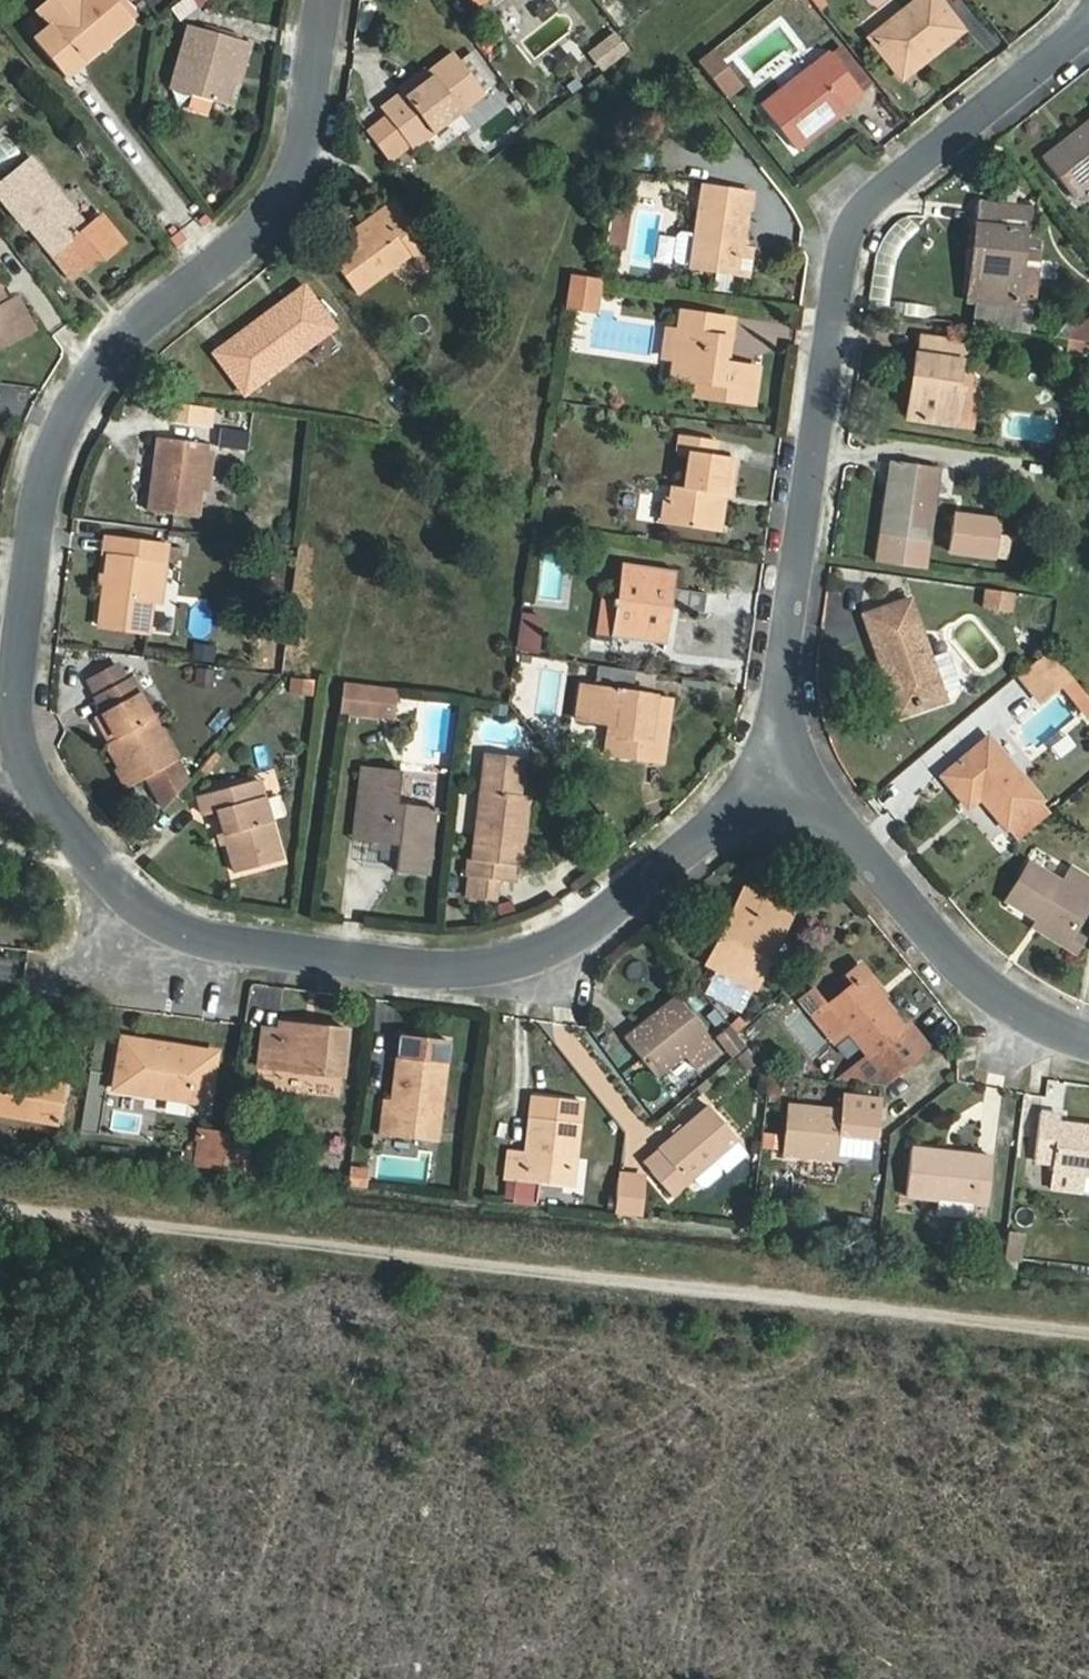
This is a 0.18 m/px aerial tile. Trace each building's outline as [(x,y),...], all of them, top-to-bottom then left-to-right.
[(70,64),(121,22),(103,0),(73,0),(41,26),(24,40),(53,78),(70,64)] [(170,6),(181,20),(209,0),(178,0),(170,6)] [(902,87),(963,39),(932,1),(872,49),(902,87)] [(215,110),(221,85),(225,63),(233,66),(237,52),(175,33),(159,95),(215,110)] [(602,77),(626,59),(614,43),(590,61),(602,77)] [(725,49),(707,57),(724,98),(742,90),(725,49)] [(851,92),(824,54),(750,108),(783,151),(836,113),(832,107),(851,92)] [(393,101),(377,114),(382,121),(360,138),(384,171),(478,101),(448,61),(420,82),(393,101)] [(225,63),(221,85),(228,86),(233,66),(225,63)] [(420,82),(415,76),(389,96),(393,101),(420,82)] [(1038,157),(1067,195),(1088,178),(1088,117),(1038,157)] [(22,153),(10,137),(0,145),(0,170),(22,153)] [(0,180),(0,220),(7,228),(9,226),(58,284),(75,270),(71,265),(80,258),(85,265),(92,266),(112,249),(88,221),(74,233),(17,166),(0,180)] [(685,273),(734,280),(737,249),(743,195),(693,191),(685,273)] [(972,229),(968,253),(982,255),(975,301),(1013,305),(1022,239),(1028,239),(1031,215),(977,208),(976,230),(972,229)] [(348,245),(319,267),(346,302),(399,263),(390,251),(405,239),(382,209),(366,220),(372,227),(348,245)] [(613,210),(609,247),(629,249),(633,212),(613,210)] [(366,220),(342,238),(348,245),(372,227),(366,220)] [(400,262),(412,277),(425,268),(405,239),(390,251),(399,263),(400,262)] [(737,249),(734,280),(744,281),(747,250),(737,249)] [(982,255),(968,253),(961,300),(975,301),(982,255)] [(565,307),(600,314),(607,279),(572,271),(565,307)] [(290,297),(263,317),(267,324),(295,303),(290,297)] [(267,324),(263,317),(204,361),(233,400),(320,338),(295,303),(267,324)] [(17,337),(1,306),(0,306),(0,346),(17,337)] [(968,306),(966,328),(998,331),(1000,308),(968,306)] [(1059,338),(1075,357),(1088,346),(1088,313),(1059,338)] [(728,325),(680,319),(679,338),(668,337),(664,369),(673,370),(673,387),(732,395),(732,403),(750,405),(753,372),(736,370),(737,376),(721,374),(721,367),(716,366),(719,345),(726,346),(728,325)] [(911,356),(908,380),(914,382),(910,417),(950,422),(955,387),(949,387),(951,362),(964,363),(966,344),(918,339),(916,357),(911,356)] [(974,394),(966,392),(969,367),(958,366),(954,391),(960,392),(955,427),(969,429),(974,394)] [(914,382),(908,380),(902,416),(910,417),(914,382)] [(999,441),(1053,445),(1055,415),(1001,412),(999,441)] [(251,448),(252,429),(223,426),(221,445),(251,448)] [(660,492),(659,502),(657,528),(697,534),(700,512),(711,513),(716,514),(721,460),(702,458),(703,443),(666,438),(664,453),(677,455),(673,494),(660,492)] [(192,448),(147,444),(138,517),(184,521),(192,448)] [(897,461),(887,460),(883,495),(892,496),(897,461)] [(883,495),(874,561),(920,567),(933,466),(897,461),(892,496),(883,495)] [(657,528),(659,502),(648,501),(645,526),(657,528)] [(700,512),(697,534),(708,536),(711,513),(700,512)] [(1000,521),(956,514),(951,550),(996,556),(1000,521)] [(157,566),(159,548),(100,542),(92,629),(140,635),(142,605),(146,565),(157,566)] [(142,605),(154,605),(157,566),(146,565),(142,605)] [(688,579),(634,572),(625,641),(679,649),(683,617),(716,622),(720,600),(687,595),(688,579)] [(1007,607),(1009,593),(986,589),(984,604),(1007,607)] [(914,602),(868,617),(888,678),(893,676),(898,688),(904,710),(945,696),(933,661),(914,602)] [(518,650),(543,652),(546,613),(521,611),(518,650)] [(1045,697),(1072,675),(1051,648),(1023,672),(1045,697)] [(963,690),(951,655),(933,661),(945,696),(963,690)] [(94,697),(120,680),(112,666),(85,682),(94,697)] [(139,693),(129,675),(120,680),(131,698),(139,693)] [(893,676),(888,678),(901,719),(947,704),(945,696),(904,710),(898,688),(893,676)] [(141,780),(159,810),(182,784),(131,698),(120,680),(94,697),(103,712),(95,717),(110,741),(103,745),(117,769),(128,787),(141,780)] [(388,695),(335,689),(331,719),(384,726),(388,695)] [(580,699),(576,725),(575,732),(592,734),(588,763),(646,771),(652,732),(634,730),(638,703),(581,694),(580,699)] [(94,697),(86,701),(95,717),(103,712),(94,697)] [(576,725),(580,699),(567,697),(562,724),(576,725)] [(656,706),(638,703),(634,730),(652,732),(656,706)] [(95,717),(88,721),(103,745),(110,741),(95,717)] [(1067,744),(1068,721),(1026,719),(1025,742),(1067,744)] [(976,802),(1001,830),(1033,802),(982,744),(938,781),(963,811),(976,802)] [(473,766),(469,801),(459,869),(455,869),(454,886),(497,891),(500,873),(506,873),(516,807),(506,805),(509,770),(473,766)] [(111,772),(122,791),(128,787),(117,769),(111,772)] [(339,846),(355,849),(362,774),(347,773),(339,846)] [(362,774),(355,849),(384,853),(383,880),(417,884),(425,818),(387,813),(389,778),(362,774)] [(212,815),(219,836),(223,851),(232,878),(275,866),(249,781),(190,800),(194,820),(212,815)] [(1033,802),(1001,830),(1009,839),(1041,812),(1033,802)] [(968,813),(991,841),(1000,833),(977,806),(968,813)] [(223,851),(219,836),(212,839),(216,853),(223,851)] [(1035,926),(1065,943),(1071,934),(1088,901),(1088,884),(1068,873),(1059,887),(1026,869),(1005,907),(1035,926)] [(748,897),(739,893),(712,947),(720,951),(748,897)] [(747,991),(785,917),(748,897),(720,951),(712,947),(701,967),(711,972),(747,991)] [(1065,943),(1035,926),(1031,933),(1072,957),(1082,940),(1071,934),(1065,943)] [(747,991),(711,972),(698,998),(734,1017),(747,991)] [(925,1050),(904,1026),(900,1030),(876,1004),(873,1001),(868,995),(872,991),(861,978),(825,1011),(811,1023),(833,1048),(846,1036),(869,1062),(842,1086),(876,1089),(925,1050)] [(877,997),(872,991),(868,995),(873,1001),(877,997)] [(810,995),(797,1008),(811,1023),(825,1011),(810,995)] [(629,1032),(616,1042),(646,1082),(676,1059),(690,1075),(711,1056),(669,1002),(652,1016),(655,1019),(633,1036),(629,1032)] [(271,1024),(269,1032),(311,1037),(311,1029),(271,1024)] [(311,1037),(269,1032),(268,1038),(254,1037),(252,1069),(334,1075),(338,1031),(311,1029),(311,1037)] [(438,1042),(390,1036),(382,1104),(378,1135),(426,1140),(438,1042)] [(203,1100),(207,1066),(189,1064),(190,1054),(115,1043),(110,1091),(183,1104),(184,1097),(203,1100)] [(189,1064),(207,1066),(208,1057),(190,1054),(189,1064)] [(51,1088),(10,1083),(10,1075),(0,1073),(0,1114),(46,1120),(51,1088)] [(10,1083),(51,1088),(52,1081),(10,1075),(10,1083)] [(498,1185),(556,1191),(558,1162),(569,1162),(573,1126),(574,1114),(564,1103),(523,1099),(521,1120),(517,1156),(501,1156),(498,1185)] [(382,1104),(374,1103),(370,1134),(378,1135),(382,1104)] [(836,1121),(784,1115),(777,1161),(831,1168),(833,1141),(870,1144),(873,1111),(839,1107),(836,1121)] [(732,1147),(703,1113),(652,1158),(658,1165),(644,1176),(666,1202),(732,1147)] [(1043,1119),(1037,1166),(1055,1168),(1052,1192),(1088,1197),(1088,1133),(1061,1130),(1062,1122),(1043,1119)] [(190,1135),(187,1170),(213,1173),(217,1142),(218,1139),(190,1135)] [(236,1176),(236,1168),(240,1145),(217,1142),(213,1173),(236,1176)] [(993,1163),(912,1153),(907,1198),(940,1202),(973,1206),(988,1208),(993,1163)] [(566,1192),(569,1162),(558,1162),(556,1191),(566,1192)] [(244,1170),(236,1168),(236,1176),(244,1177),(244,1170)] [(357,1170),(339,1168),(337,1187),(355,1189),(357,1170)] [(940,1202),(938,1219),(971,1222),(973,1206),(940,1202)] [(1022,1231),(1008,1229),(1004,1265),(1018,1266),(1022,1231)]
